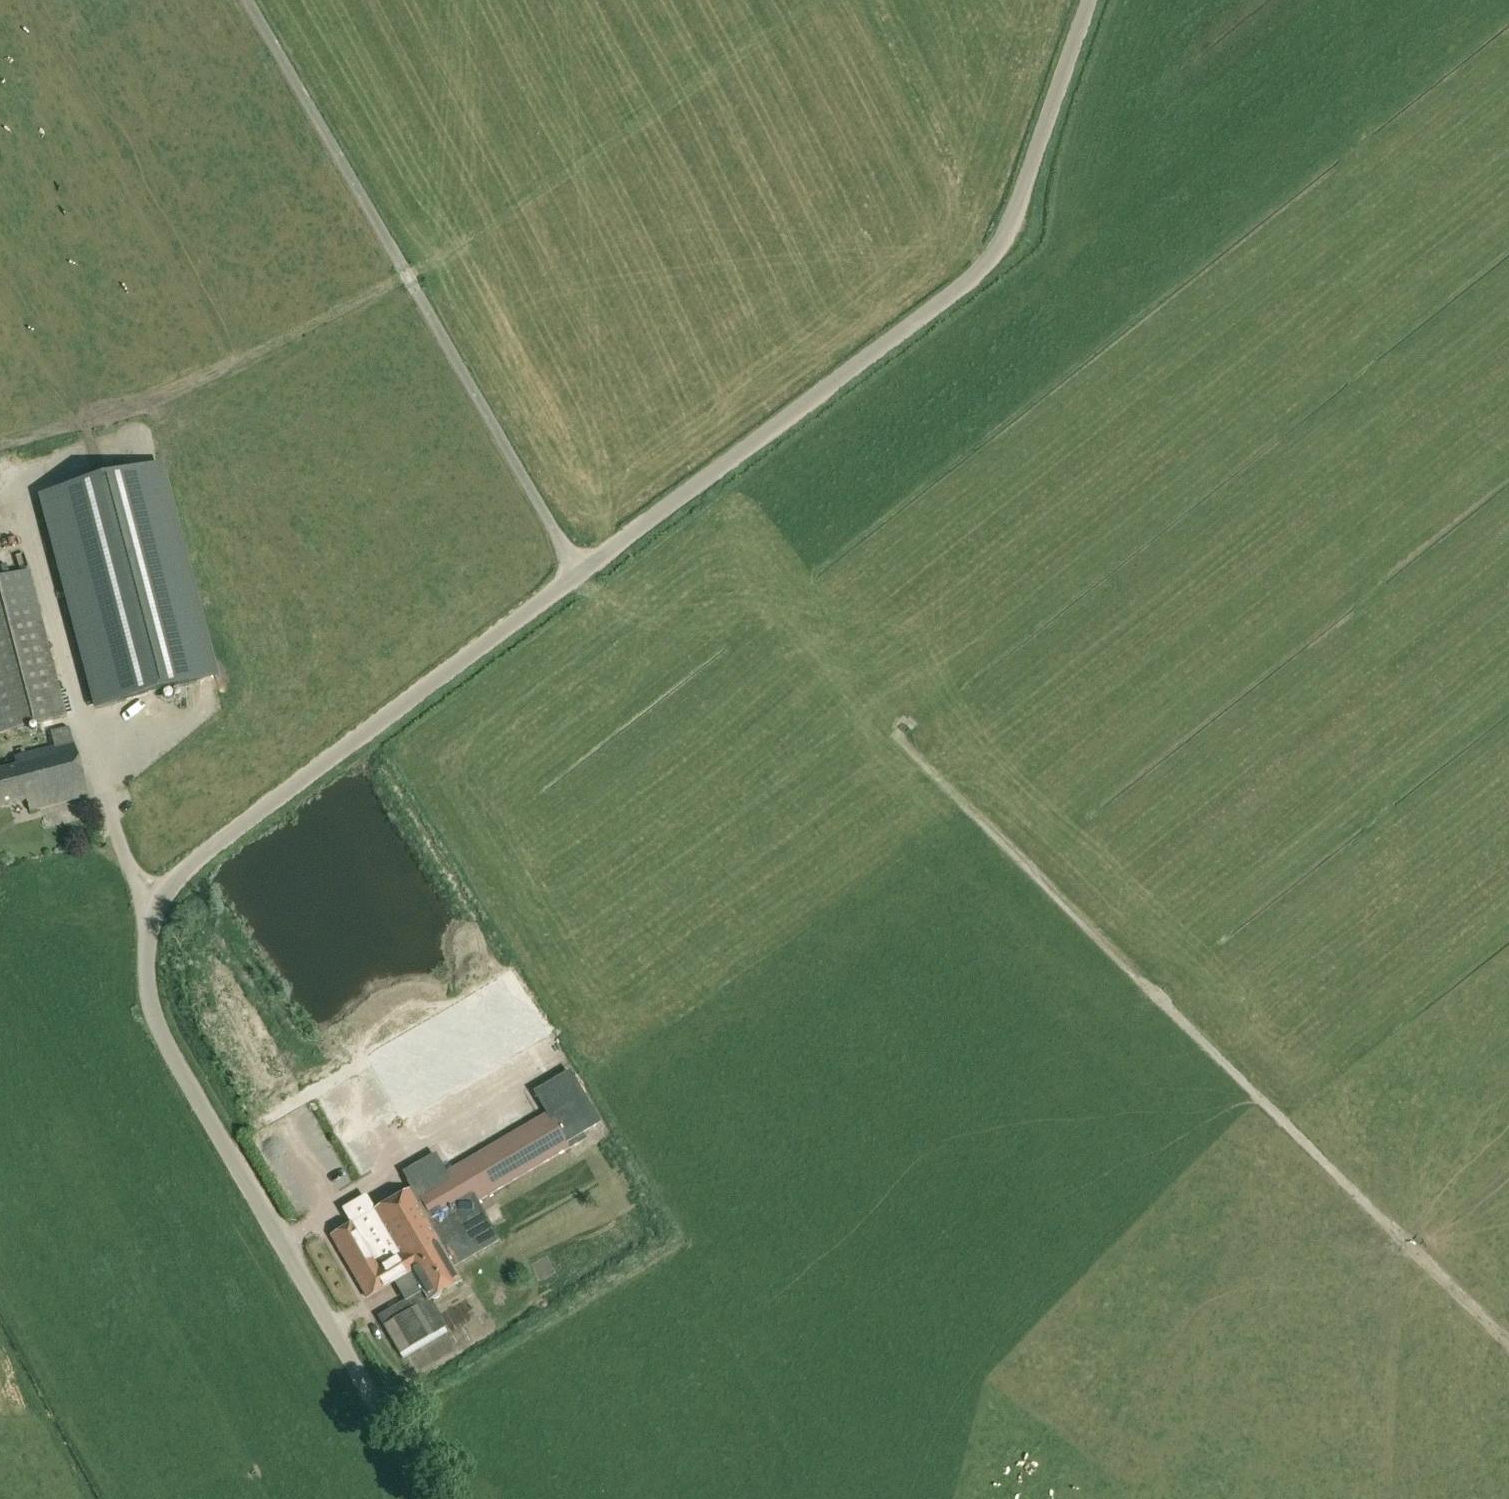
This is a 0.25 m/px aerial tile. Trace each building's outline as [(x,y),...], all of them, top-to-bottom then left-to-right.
[(42,496),(98,709),(216,678),(160,465),(42,496)] [(2,735),(68,717),(29,572),(0,579),(0,728),(2,735)] [(75,742),(74,743),(71,727),(52,732),(56,747),(15,757),(18,767),(0,772),(0,808),(26,802),(29,812),(88,798),(75,742)] [(429,1302),(460,1284),(452,1270),(500,1243),(478,1203),(570,1150),(567,1144),(601,1124),(570,1071),(533,1093),(547,1115),(447,1173),(436,1154),(402,1173),(407,1183),(411,1190),(331,1237),(367,1299),(412,1273),(429,1302)] [(394,1325),(406,1354),(445,1337),(433,1309),(394,1325)]
